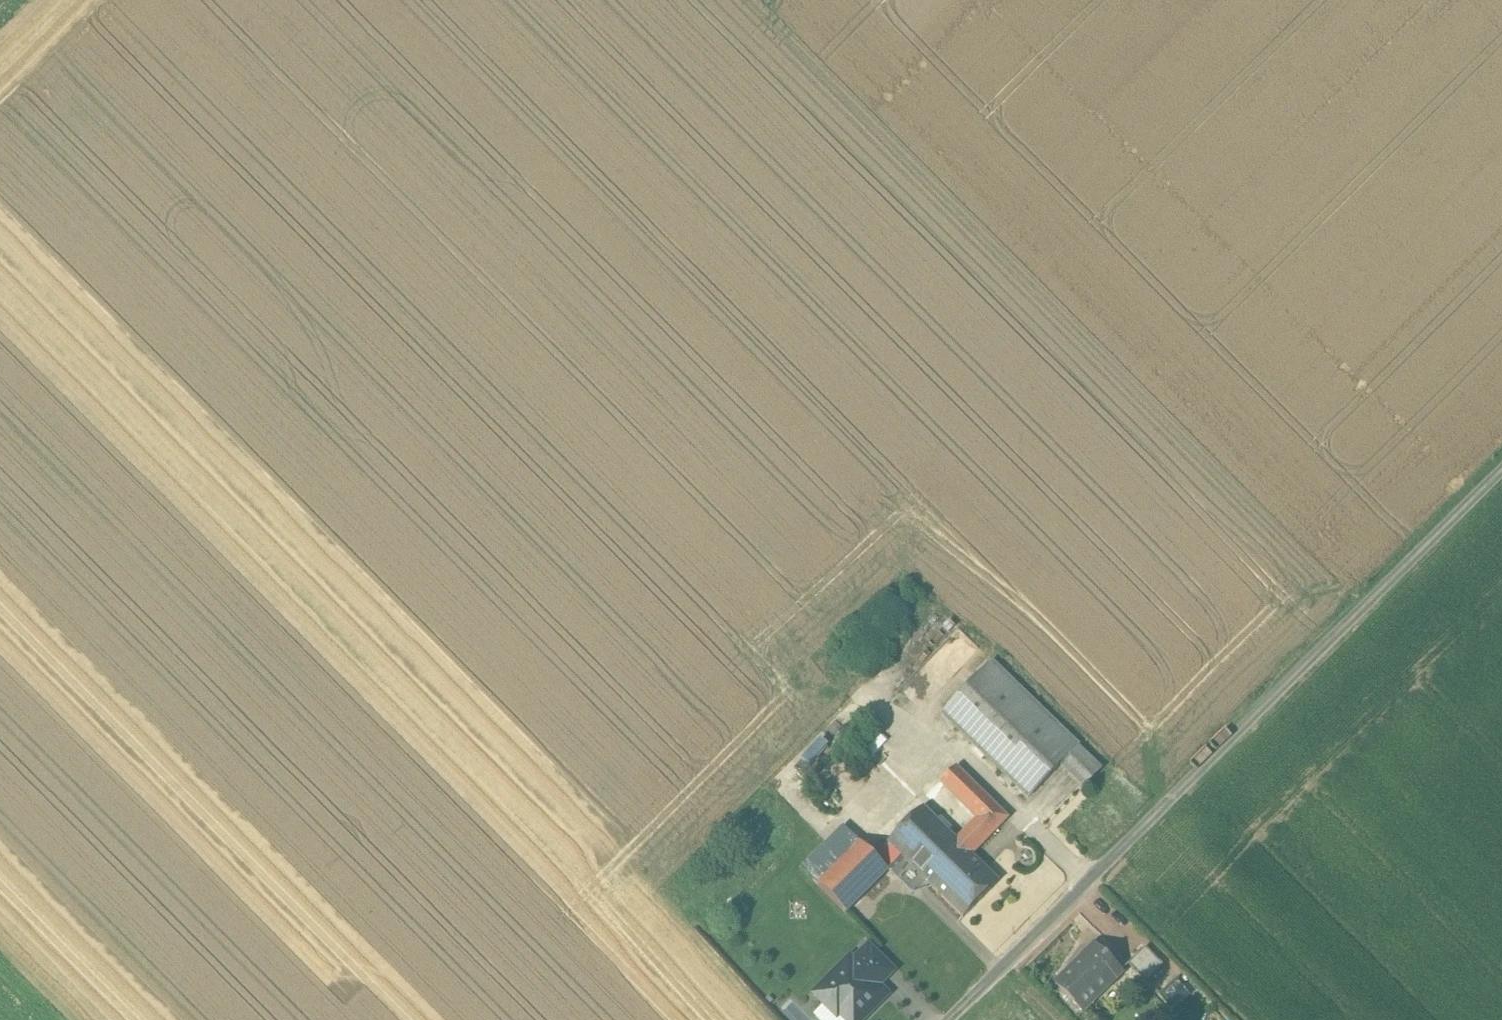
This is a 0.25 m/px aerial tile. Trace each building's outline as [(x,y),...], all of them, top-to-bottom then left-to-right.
[(1079,746),(993,663),(943,714),(1029,798),(1061,765),(1079,747),(1079,746)] [(1101,769),(1079,747),(1061,765),(1083,787),(1101,769)] [(924,807),(889,843),(933,887),(968,851),(973,855),(1009,818),(957,766),(941,782),(978,818),(957,840),(924,807)] [(844,826),(802,868),(819,885),(861,843),(844,826)] [(861,843),(819,885),(847,913),(889,871),(861,843)] [(973,855),(968,851),(933,887),(964,917),(999,882),(973,855)] [(1096,945),(1056,985),(1082,1012),(1122,972),(1096,945)] [(1163,965),(1146,947),(1129,964),(1147,982),(1163,965)] [(814,993),(838,1017),(841,1015),(846,1019),(863,1019),(872,1011),(869,1008),(886,992),(880,985),(854,960),(847,967),(843,964),(814,993)] [(863,1019),(879,1019),(882,1017),(872,1011),(863,1019)]
